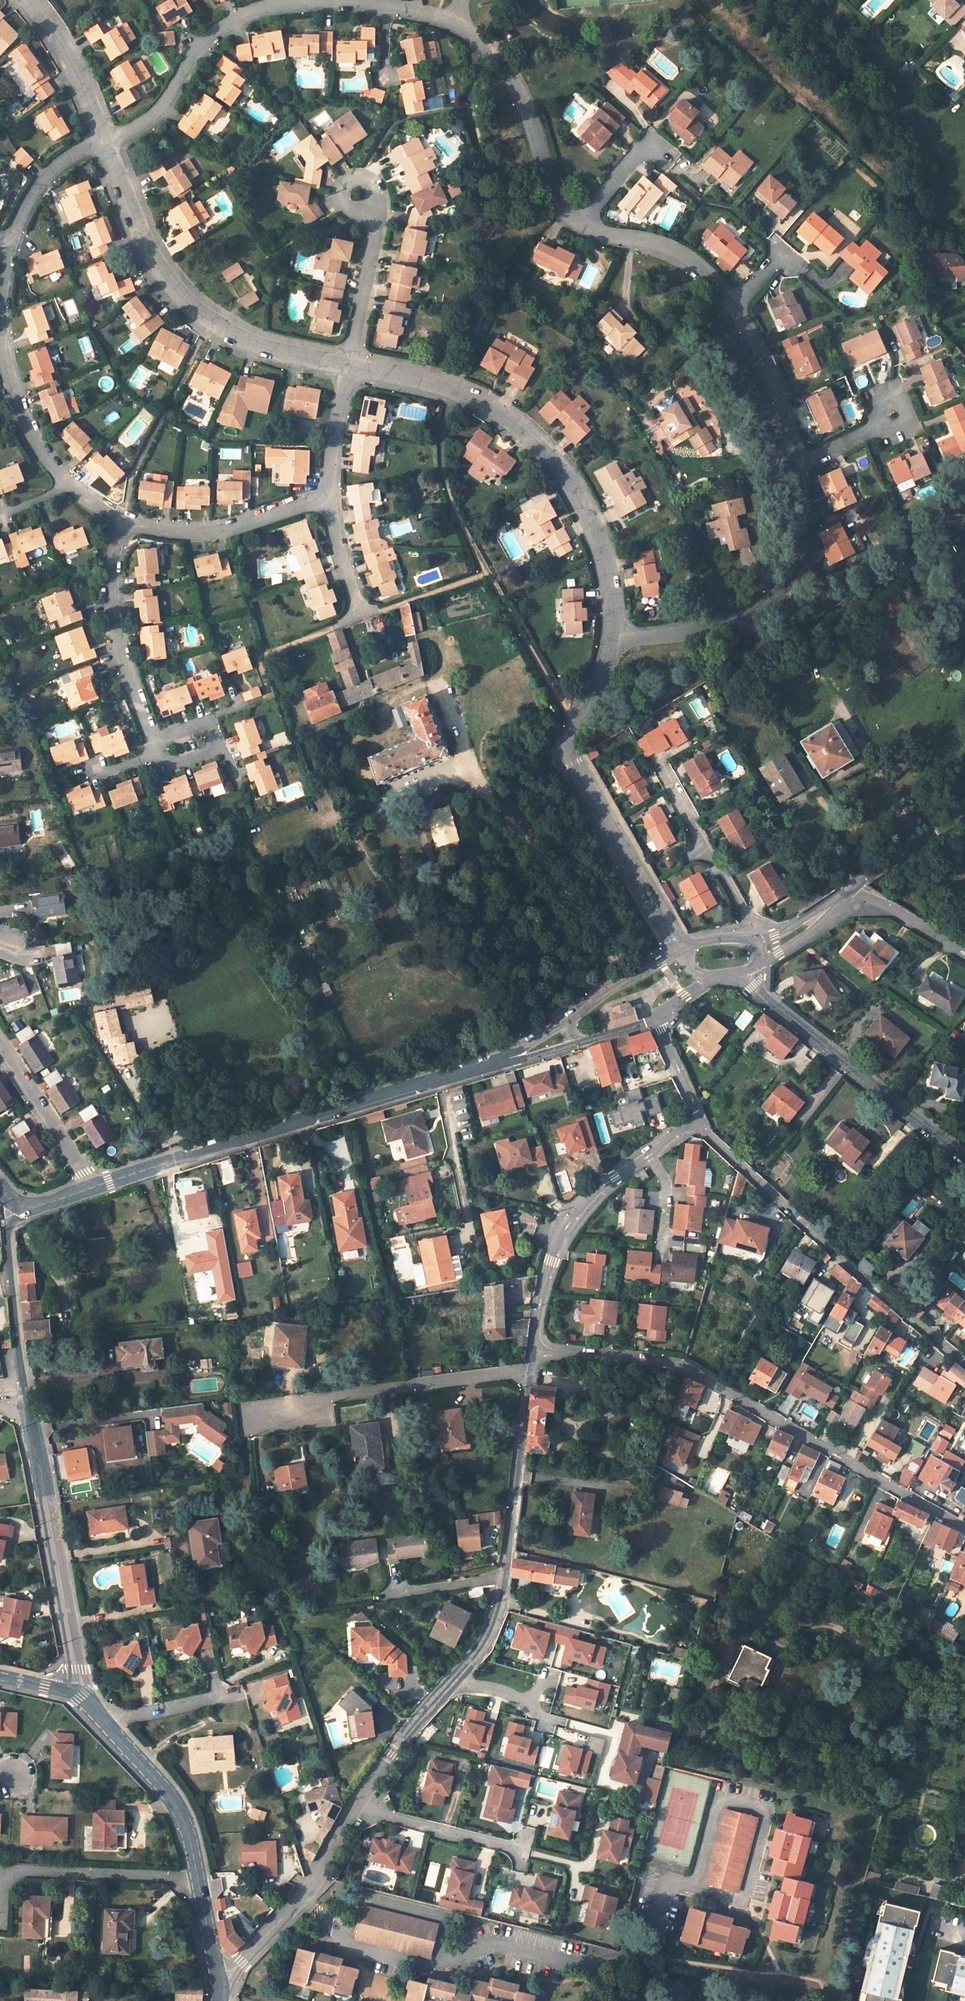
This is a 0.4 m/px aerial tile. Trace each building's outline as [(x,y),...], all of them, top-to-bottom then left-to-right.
[(155,12),(163,25),(178,17),(180,20),(191,13),(183,0),(180,0),(173,5),(171,2),(155,12)] [(956,0),(934,0),(936,2),(934,4),(954,25),(964,13),(964,1),(964,0),(963,0),(959,4),(956,0)] [(165,28),(180,20),(178,17),(163,25),(165,28)] [(0,55),(19,36),(6,23),(3,26),(0,23),(0,55)] [(134,40),(125,24),(108,34),(104,37),(101,33),(106,30),(101,23),(84,34),(90,45),(100,39),(106,48),(113,59),(127,51),(124,46),(134,40)] [(375,42),(375,26),(362,26),(361,41),(355,41),(355,45),(338,45),(337,61),(355,61),(355,58),(366,58),(367,46),(367,42),(375,42)] [(332,31),(319,31),(319,35),(307,35),(306,39),(290,39),(289,54),(308,54),(308,50),(319,51),(319,46),(325,46),(325,51),(332,51),(332,31)] [(172,32),(156,33),(158,47),(173,46),(172,32)] [(280,32),(268,35),(269,39),(252,42),(255,58),(273,55),(274,59),(285,57),(280,32)] [(512,37),(507,33),(504,36),(509,41),(512,37)] [(435,59),(432,41),(420,43),(419,37),(403,40),(405,53),(407,64),(396,67),(397,72),(399,80),(418,76),(417,67),(412,69),(411,63),(416,63),(435,59)] [(238,63),(251,61),(249,46),(236,49),(238,63)] [(104,50),(111,61),(113,59),(106,48),(104,50)] [(37,61),(31,51),(17,61),(24,70),(21,72),(32,87),(44,77),(34,63),(37,61)] [(230,108),(241,94),(237,91),(244,82),(236,76),(231,72),(236,66),(224,57),(216,68),(228,77),(224,81),(228,84),(216,98),(230,108)] [(48,75),(37,61),(34,63),(44,77),(48,75)] [(148,78),(139,62),(127,68),(125,63),(111,71),(118,82),(124,93),(114,98),(121,110),(139,100),(135,92),(130,95),(127,90),(132,88),(148,78)] [(240,69),(236,66),(231,72),(236,76),(240,69)] [(629,73),(621,66),(606,77),(618,86),(629,73)] [(111,71),(108,73),(115,85),(118,82),(111,71)] [(639,71),(637,73),(656,89),(658,87),(639,71)] [(634,77),(629,73),(618,86),(631,97),(634,92),(643,99),(646,101),(644,103),(653,110),(666,94),(658,87),(656,89),(637,73),(634,77)] [(55,92),(47,81),(34,90),(42,101),(55,92)] [(224,81),(213,96),(216,98),(228,84),(224,81)] [(421,112),(420,100),(423,100),(420,81),(404,84),(407,102),(403,102),(406,115),(421,112)] [(379,107),(383,92),(371,88),(366,104),(370,104),(379,107)] [(204,97),(194,110),(198,113),(207,99),(204,97)] [(200,130),(207,121),(210,124),(221,109),(207,99),(198,113),(194,110),(187,120),(184,118),(177,128),(193,140),(197,134),(193,131),(196,127),(200,130)] [(699,115),(684,103),(671,119),(678,126),(685,131),(681,137),(691,145),(702,132),(692,124),(694,121),(699,115)] [(61,106),(58,107),(64,124),(68,122),(61,106)] [(58,107),(43,113),(51,131),(54,129),(58,140),(73,133),(68,122),(64,124),(58,107)] [(610,109),(603,117),(615,128),(622,119),(610,109)] [(603,117),(600,114),(592,124),(593,124),(596,126),(582,143),(598,155),(618,131),(615,128),(603,117)] [(348,123),(344,117),(334,125),(336,128),(339,126),(341,129),(348,123)] [(705,129),(694,121),(692,124),(702,132),(705,129)] [(353,146),(360,141),(348,123),(341,129),(339,126),(336,128),(327,134),(329,137),(318,146),(329,162),(332,166),(344,157),(343,156),(341,154),(353,146)] [(580,141),(582,143),(596,126),(593,124),(580,141)] [(674,131),(681,137),(685,131),(678,126),(674,131)] [(312,138),(295,149),(298,155),(303,155),(308,163),(305,181),(301,180),(299,187),(311,189),(319,190),(322,173),(320,169),(329,162),(318,146),(312,138)] [(425,151),(418,139),(392,151),(399,164),(401,163),(406,173),(404,174),(414,196),(433,186),(427,174),(436,170),(432,162),(426,150),(425,151)] [(354,149),(353,146),(341,154),(343,156),(354,149)] [(22,148),(13,157),(23,168),(33,159),(22,148)] [(432,162),(437,160),(431,148),(426,150),(432,162)] [(731,163),(718,153),(704,170),(718,181),(719,179),(725,184),(732,190),(747,171),(733,161),(731,163)] [(747,171),(750,167),(737,157),(733,161),(747,171)] [(197,177),(187,161),(170,172),(163,161),(147,171),(154,182),(163,177),(168,184),(177,197),(191,189),(187,183),(197,177)] [(455,181),(451,172),(444,178),(447,185),(455,181)] [(630,199),(620,211),(628,218),(630,215),(636,221),(642,214),(646,217),(657,205),(654,202),(661,195),(663,197),(665,199),(671,193),(676,187),(665,177),(655,189),(645,181),(634,194),(636,196),(632,200),(630,199)] [(785,190),(769,178),(759,191),(773,203),(771,206),(769,208),(784,220),(796,204),(782,193),(785,190)] [(433,186),(414,196),(412,197),(417,208),(421,215),(430,209),(438,205),(442,207),(453,201),(454,196),(461,193),(455,181),(447,185),(450,190),(443,193),(438,184),(433,186)] [(91,191),(88,183),(67,191),(70,198),(62,201),(71,224),(97,214),(90,197),(87,199),(85,194),(91,191)] [(168,184),(165,186),(174,200),(177,197),(168,184)] [(283,184),(280,200),(283,205),(288,205),(288,203),(297,204),(308,219),(305,222),(308,226),(323,215),(314,202),(309,201),(311,189),(299,187),(283,184)] [(93,196),(91,191),(85,194),(87,199),(90,197),(93,196)] [(756,195),(771,206),(773,203),(759,191),(756,195)] [(657,205),(663,197),(661,195),(654,202),(657,205)] [(208,218),(198,203),(189,209),(185,204),(172,212),(180,225),(184,233),(175,239),(182,250),(198,240),(192,229),(208,218)] [(413,211),(412,214),(420,217),(421,215),(417,208),(413,211)] [(427,219),(430,209),(421,215),(420,217),(427,219)] [(172,212),(168,215),(177,227),(180,225),(172,212)] [(427,233),(431,220),(427,219),(420,217),(412,214),(407,229),(427,233)] [(641,224),(646,217),(642,214),(636,221),(641,224)] [(843,239),(813,214),(801,228),(814,239),(812,241),(829,255),(843,239)] [(108,234),(112,233),(107,219),(103,221),(108,234)] [(108,234),(103,221),(88,226),(97,249),(92,251),(95,258),(109,253),(106,246),(112,243),(108,234)] [(732,239),(734,237),(723,227),(720,230),(732,239)] [(810,243),(812,241),(814,239),(801,228),(798,233),(810,243)] [(416,269),(419,256),(424,257),(428,242),(425,241),(427,233),(407,229),(399,266),(416,269)] [(729,276),(748,253),(732,239),(720,230),(708,245),(726,260),(720,268),(729,276)] [(916,234),(903,233),(905,244),(916,244),(916,234)] [(354,245),(323,239),(322,249),(319,248),(315,270),(328,273),(325,286),(343,290),(347,277),(339,275),(342,261),(350,263),(354,245)] [(873,287),(887,270),(874,259),(880,251),(866,240),(860,248),(852,257),(861,265),(858,269),(853,275),(863,283),(864,280),(873,287)] [(841,255),(849,261),(852,257),(860,248),(852,242),(841,255)] [(920,244),(920,255),(923,255),(923,265),(927,265),(927,277),(930,280),(936,280),(939,277),(955,277),(958,280),(964,280),(964,279),(964,269),(964,268),(963,268),(963,260),(956,254),(938,254),(938,244),(920,244)] [(556,253),(541,245),(534,257),(543,262),(542,265),(558,273),(560,277),(565,279),(566,277),(574,281),(581,266),(573,262),(576,257),(558,249),(556,253)] [(65,268),(59,252),(35,261),(34,257),(26,259),(31,272),(32,276),(39,273),(41,277),(65,268)] [(849,261),(858,269),(861,265),(852,257),(849,261)] [(108,263),(105,264),(111,280),(114,279),(108,263)] [(244,273),(238,263),(222,273),(229,284),(244,273)] [(135,292),(130,280),(117,285),(114,279),(111,280),(105,264),(89,270),(96,287),(99,286),(103,296),(118,290),(121,298),(135,292)] [(393,265),(389,284),(392,284),(388,301),(403,305),(407,288),(411,288),(413,278),(416,276),(418,270),(416,269),(399,266),(393,265)] [(869,292),(873,287),(864,280),(863,283),(853,275),(851,277),(869,292)] [(318,318),(316,330),(332,334),(334,323),(339,324),(341,312),(337,311),(338,305),(340,306),(343,290),(325,286),(320,310),(317,310),(316,314),(318,318)] [(246,308),(259,300),(254,292),(241,300),(246,308)] [(797,307),(791,293),(769,303),(775,316),(780,314),(782,318),(787,329),(806,321),(800,306),(797,307)] [(141,305),(136,298),(123,308),(139,328),(143,325),(151,335),(163,326),(155,315),(151,318),(141,305)] [(387,301),(384,316),(386,316),(385,321),(381,320),(378,333),(383,334),(381,345),(397,348),(399,338),(403,335),(404,329),(401,328),(407,305),(403,305),(388,301),(387,301)] [(145,302),(141,305),(151,318),(155,315),(145,302)] [(50,331),(41,306),(25,312),(31,330),(33,337),(30,338),(33,345),(45,341),(49,340),(46,332),(50,331)] [(633,338),(637,335),(627,326),(624,329),(619,324),(623,321),(613,311),(598,326),(614,343),(612,345),(617,350),(622,350),(631,360),(643,348),(633,338)] [(920,338),(911,318),(896,325),(904,344),(901,345),(905,353),(920,347),(916,339),(920,338)] [(892,326),(901,345),(904,344),(896,325),(892,326)] [(178,339),(161,330),(149,354),(178,369),(189,349),(181,345),(176,342),(178,339)] [(886,353),(877,333),(861,340),(860,338),(843,346),(851,364),(867,358),(868,361),(886,353)] [(800,344),(796,336),(782,342),(786,350),(800,344)] [(533,360),(525,355),(525,354),(506,343),(505,345),(496,340),(481,366),(497,375),(501,368),(513,375),(509,382),(522,390),(534,370),(529,368),(533,360)] [(803,377),(821,369),(809,340),(800,344),(786,350),(791,362),(795,360),(799,367),(803,377)] [(55,373),(46,349),(30,354),(36,373),(38,378),(35,379),(38,387),(50,383),(54,382),(51,374),(55,373)] [(853,368),(868,361),(867,358),(851,364),(853,368)] [(161,362),(158,368),(175,376),(178,370),(161,362)] [(954,395),(940,362),(921,370),(928,385),(936,403),(954,395)] [(219,399),(232,376),(216,367),(214,370),(208,368),(201,364),(190,384),(219,399)] [(799,367),(794,369),(798,379),(803,377),(799,367)] [(234,387),(215,421),(238,427),(244,404),(267,410),(274,384),(256,379),(256,382),(250,381),(250,380),(241,378),(239,388),(234,387)] [(928,385),(924,387),(932,405),(936,403),(928,385)] [(55,424),(71,418),(62,393),(58,395),(55,387),(52,389),(40,393),(43,401),(46,400),(48,406),(55,424)] [(316,419),(321,392),(304,389),(303,393),(297,392),(288,390),(284,413),(316,419)] [(840,408),(833,391),(816,399),(823,414),(817,416),(826,434),(845,425),(838,409),(840,408)] [(573,403),(561,392),(539,413),(551,424),(557,418),(567,428),(563,432),(576,446),(591,431),(585,426),(590,422),(583,415),(576,407),(578,405),(574,401),(573,403)] [(583,415),(590,409),(579,397),(574,401),(578,405),(576,407),(583,415)] [(386,402),(366,398),(358,435),(375,437),(378,424),(382,425),(386,410),(384,410),(386,402)] [(695,413),(687,399),(661,414),(666,421),(661,424),(671,441),(677,437),(681,443),(688,439),(695,451),(698,450),(712,442),(713,441),(706,429),(701,432),(691,415),(695,413)] [(815,418),(817,416),(823,414),(816,399),(808,402),(815,418)] [(961,403),(945,411),(949,419),(964,413),(961,403)] [(267,410),(244,404),(238,427),(241,428),(246,409),(266,414),(267,410)] [(964,413),(949,419),(956,436),(940,443),(945,453),(950,451),(953,456),(964,451),(964,413)] [(91,441),(72,423),(60,434),(74,448),(79,453),(76,455),(82,461),(91,452),(94,449),(88,444),(91,441)] [(492,440),(479,431),(461,454),(474,464),(473,466),(486,476),(488,474),(494,478),(498,473),(504,478),(516,463),(501,452),(497,457),(486,448),(492,440)] [(355,434),(352,454),(355,454),(353,472),(368,474),(370,457),(373,457),(375,447),(378,445),(379,437),(375,437),(358,435),(355,434)] [(675,447),(681,443),(677,437),(671,441),(675,447)] [(698,450),(703,458),(716,450),(712,442),(698,450)] [(309,452),(282,451),(281,484),(304,484),(305,475),(305,469),(309,469),(309,452)] [(112,487),(125,475),(106,457),(103,460),(98,454),(95,457),(86,466),(92,472),(95,469),(98,473),(112,487)] [(913,481),(929,474),(921,454),(911,459),(901,463),(899,458),(887,464),(899,492),(915,485),(913,481)] [(909,454),(899,458),(901,463),(911,459),(909,454)] [(623,478),(616,464),(597,474),(609,497),(612,495),(617,504),(614,506),(621,518),(646,504),(639,492),(636,486),(637,485),(635,480),(631,473),(623,478)] [(19,465),(0,472),(0,493),(3,492),(2,488),(16,483),(25,480),(19,465)] [(473,466),(469,472),(482,481),(486,476),(473,466)] [(847,484),(840,469),(821,477),(827,492),(831,490),(838,507),(855,499),(849,483),(847,484)] [(639,492),(646,488),(640,477),(635,480),(637,485),(636,486),(639,492)] [(242,483),(218,483),(218,499),(233,500),(242,500),(242,494),(251,494),(251,478),(242,479),(242,483)] [(165,486),(141,482),(139,498),(148,499),(163,502),(162,505),(171,507),(173,491),(165,490),(165,486)] [(17,487),(16,483),(2,488),(3,492),(17,487)] [(348,487),(350,506),(354,506),(357,523),(371,521),(369,504),(372,503),(371,493),(374,490),(373,484),(365,485),(348,487)] [(185,492),(178,492),(177,508),(185,508),(185,504),(201,504),(210,505),(211,488),(186,488),(185,492)] [(834,509),(838,507),(831,490),(827,492),(834,509)] [(746,515),(742,499),(713,506),(717,522),(713,523),(717,539),(720,538),(723,546),(729,544),(731,552),(750,547),(746,529),(740,531),(736,517),(746,515)] [(557,518),(547,500),(521,515),(526,523),(523,525),(535,545),(546,539),(553,551),(554,550),(568,542),(570,542),(563,529),(556,533),(550,521),(557,518)] [(354,525),(358,545),(362,544),(365,555),(379,552),(376,540),(380,539),(377,530),(379,526),(378,520),(371,521),(354,525)] [(317,560),(315,554),(319,552),(315,540),(314,541),(306,521),(283,530),(284,534),(289,537),(290,536),(295,547),(292,548),(294,554),(290,556),(288,559),(293,570),(296,573),(299,581),(306,578),(324,572),(319,559),(317,560)] [(847,537),(840,522),(819,532),(827,548),(834,562),(852,554),(845,538),(847,537)] [(713,523),(707,525),(711,540),(717,539),(713,523)] [(74,528),(60,533),(62,537),(75,532),(74,528)] [(24,552),(48,544),(42,529),(34,532),(19,537),(18,534),(10,536),(12,543),(15,551),(23,548),(24,552)] [(32,529),(18,534),(19,537),(34,532),(32,529)] [(89,544),(84,529),(75,532),(62,537),(60,533),(52,536),(57,550),(64,548),(66,552),(89,544)] [(855,553),(847,537),(845,538),(852,554),(855,553)] [(387,542),(380,539),(376,540),(379,552),(384,550),(389,549),(387,542)] [(5,557),(8,556),(10,561),(18,558),(15,551),(12,543),(5,546),(3,540),(0,541),(0,559),(5,557)] [(554,550),(559,558),(572,550),(568,542),(554,550)] [(400,569),(393,548),(389,549),(384,550),(392,573),(394,572),(400,569)] [(827,548),(825,549),(832,564),(834,562),(827,548)] [(159,575),(156,549),(139,551),(141,568),(142,576),(138,576),(139,585),(151,583),(155,583),(155,575),(159,575)] [(379,587),(383,598),(399,592),(395,581),(396,577),(394,572),(392,573),(384,550),(379,552),(365,556),(370,571),(372,570),(374,575),(370,576),(374,589),(379,587)] [(655,565),(652,552),(633,556),(636,569),(638,569),(639,574),(635,575),(638,588),(641,587),(644,598),(660,594),(658,584),(661,579),(659,565),(655,565)] [(232,574),(228,559),(220,561),(219,555),(209,558),(195,561),(199,577),(222,571),(224,576),(232,574)] [(317,609),(321,620),(337,614),(333,603),(337,602),(333,590),(329,592),(326,585),(329,584),(324,572),(306,578),(314,601),(311,602),(313,607),(317,609)] [(74,607),(68,590),(42,599),(50,622),(58,619),(61,627),(82,619),(79,611),(73,613),(71,608),(74,607)] [(148,591),(135,592),(136,600),(139,600),(140,607),(143,625),(154,623),(160,623),(157,597),(153,598),(152,590),(148,591)] [(584,603),(583,590),(563,591),(565,615),(562,615),(562,620),(566,623),(567,635),(582,634),(582,622),(587,622),(586,610),(582,610),(581,603),(584,603)] [(401,608),(406,636),(415,634),(409,605),(401,608)] [(149,661),(166,659),(163,634),(159,634),(158,626),(154,627),(141,628),(142,636),(146,636),(147,643),(149,661)] [(87,644),(81,628),(56,636),(64,659),(72,657),(74,664),(96,657),(93,649),(87,651),(84,645),(87,644)] [(340,709),(423,675),(417,643),(409,645),(413,664),(401,669),(400,667),(370,679),(371,681),(361,685),(341,630),(330,634),(337,654),(331,656),(337,672),(343,670),(350,690),(334,696),(333,693),(330,694),(326,684),(305,692),(308,702),(306,703),(314,724),(341,713),(340,709)] [(251,665),(246,650),(222,658),(228,673),(237,670),(251,665)] [(237,670),(238,673),(252,669),(251,665),(237,670)] [(93,674),(90,667),(69,674),(71,682),(63,685),(72,708),(97,698),(91,681),(89,682),(86,677),(93,674)] [(95,680),(93,674),(86,677),(89,682),(91,681),(95,680)] [(224,691),(218,676),(198,683),(194,684),(193,679),(185,682),(187,687),(190,697),(198,694),(200,699),(209,696),(224,691)] [(187,687),(163,695),(165,700),(157,702),(163,717),(171,714),(169,710),(183,705),(192,702),(190,697),(187,687)] [(258,689),(243,694),(246,701),(261,696),(260,694),(258,689)] [(209,696),(211,700),(225,695),(224,691),(209,696)] [(428,705),(426,699),(405,707),(409,718),(411,717),(420,740),(371,760),(380,783),(385,781),(385,779),(441,757),(441,759),(448,756),(445,749),(444,749),(427,705),(428,705)] [(185,709),(183,705),(169,710),(171,714),(185,709)] [(679,717),(649,734),(650,736),(658,750),(659,752),(676,742),(690,734),(679,717)] [(261,744),(252,720),(236,726),(242,742),(244,750),(241,751),(244,759),(256,755),(259,753),(256,746),(261,744)] [(852,758),(860,754),(840,721),(833,726),(852,758)] [(813,768),(816,765),(823,777),(852,758),(833,726),(803,743),(810,755),(806,757),(813,768)] [(127,747),(122,732),(98,740),(96,735),(89,738),(94,752),(101,750),(103,753),(103,756),(108,754),(113,752),(127,747)] [(676,742),(678,745),(691,737),(690,734),(676,742)] [(658,750),(650,736),(644,740),(652,754),(658,750)] [(88,758),(83,743),(75,746),(73,741),(50,749),(56,765),(64,762),(78,757),(80,761),(84,760),(88,758)] [(113,752),(114,756),(128,751),(127,747),(113,752)] [(18,750),(0,753),(0,773),(21,770),(18,750)] [(785,754),(761,768),(781,802),(805,787),(785,754)] [(705,755),(686,765),(696,781),(698,779),(708,796),(724,787),(705,755)] [(65,766),(80,761),(78,757),(64,762),(65,766)] [(261,796),(277,791),(269,767),(265,768),(262,761),(258,762),(246,766),(249,774),(253,772),(255,780),(261,796)] [(634,762),(617,771),(627,790),(628,789),(632,796),(636,803),(640,801),(642,806),(654,798),(648,787),(651,786),(647,779),(644,780),(640,772),(634,762)] [(217,767),(216,763),(201,768),(203,772),(217,767)] [(203,789),(223,782),(217,767),(203,772),(193,775),(196,780),(188,784),(192,795),(193,798),(201,795),(200,790),(203,789)] [(172,782),(172,785),(187,780),(186,777),(172,782)] [(143,793),(138,779),(130,781),(131,785),(117,790),(108,793),(114,808),(137,800),(135,795),(143,793)] [(705,797),(708,796),(698,779),(696,781),(705,797)] [(166,794),(158,797),(163,812),(171,809),(169,804),(172,803),(192,795),(188,784),(187,780),(172,785),(163,788),(166,794)] [(115,786),(117,790),(131,785),(130,781),(115,786)] [(97,808),(104,805),(99,791),(92,793),(90,787),(80,791),(67,795),(72,811),(95,803),(97,808)] [(738,810),(719,821),(729,837),(732,835),(742,851),(757,842),(738,810)] [(663,811),(653,816),(657,822),(649,826),(653,833),(652,834),(662,852),(678,843),(672,833),(668,825),(671,823),(663,811)] [(20,844),(16,824),(0,826),(0,847),(20,844)] [(738,853),(742,851),(732,835),(729,837),(738,853)] [(91,855),(96,854),(98,861),(108,858),(104,846),(89,850),(91,855)] [(771,864),(752,875),(761,891),(764,889),(771,902),(773,905),(789,894),(771,864)] [(701,874),(683,885),(700,914),(715,906),(706,891),(709,889),(701,874)] [(718,904),(709,889),(706,891),(715,906),(718,904)] [(761,891),(759,892),(766,905),(771,902),(764,889),(761,891)] [(65,915),(61,893),(32,897),(35,919),(65,915)] [(870,952),(880,940),(882,937),(875,932),(868,940),(863,946),(870,952)] [(880,940),(870,952),(863,946),(868,940),(859,933),(844,951),(862,965),(859,968),(873,979),(884,964),(893,953),(894,952),(880,940)] [(71,955),(69,942),(53,945),(56,957),(52,958),(53,964),(56,984),(78,980),(73,954),(71,955)] [(862,965),(844,951),(842,953),(859,968),(862,965)] [(893,953),(884,964),(890,969),(898,958),(893,953)] [(823,970),(795,975),(798,995),(814,992),(825,1009),(841,998),(823,970)] [(33,975),(22,979),(21,975),(0,983),(0,998),(2,1005),(28,995),(27,994),(39,990),(33,975)] [(928,979),(920,993),(953,1013),(963,995),(948,986),(947,990),(928,979)] [(149,988),(147,982),(135,984),(137,990),(149,988)] [(152,1003),(149,988),(137,990),(123,993),(127,1008),(152,1003)] [(634,1009),(630,1002),(610,1008),(612,1017),(615,1028),(638,1021),(637,1019),(634,1009)] [(120,1036),(115,1011),(95,1015),(101,1039),(106,1038),(109,1052),(111,1052),(114,1065),(121,1064),(121,1065),(136,1062),(137,1060),(137,1058),(137,1057),(135,1055),(133,1044),(126,1045),(124,1035),(120,1036)] [(768,1030),(773,1034),(780,1026),(764,1013),(757,1022),(768,1030)] [(881,1016),(867,1034),(880,1045),(883,1041),(898,1053),(910,1039),(881,1016)] [(615,1028),(612,1017),(604,1019),(607,1031),(615,1028)] [(709,1017),(688,1043),(709,1059),(719,1046),(717,1044),(727,1031),(709,1017)] [(34,1036),(28,1026),(14,1035),(20,1045),(17,1047),(20,1051),(34,1073),(52,1062),(35,1035),(34,1036)] [(764,1044),(764,1045),(782,1060),(798,1040),(790,1034),(780,1026),(773,1034),(764,1044)] [(760,1041),(764,1044),(773,1034),(768,1030),(760,1041)] [(615,1058),(632,1052),(633,1055),(657,1047),(650,1032),(639,1035),(630,1038),(628,1035),(610,1041),(615,1058)] [(603,1086),(621,1080),(615,1058),(610,1041),(599,1044),(592,1046),(603,1086)] [(895,1057),(898,1053),(883,1041),(880,1045),(895,1057)] [(709,1059),(711,1061),(722,1048),(719,1046),(709,1059)] [(934,1084),(950,1087),(949,1096),(961,1099),(964,1080),(964,1072),(938,1066),(934,1084)] [(62,1081),(55,1070),(41,1079),(48,1089),(45,1091),(48,1095),(60,1114),(78,1102),(63,1080),(62,1081)] [(530,1096),(554,1089),(555,1093),(571,1088),(566,1073),(551,1078),(548,1071),(524,1079),(530,1096)] [(15,1101),(0,1077),(0,1111),(15,1101)] [(509,1086),(477,1096),(484,1120),(498,1115),(516,1110),(515,1107),(524,1104),(518,1086),(510,1088),(509,1086)] [(803,1104),(781,1086),(768,1103),(763,1108),(772,1115),(770,1117),(775,1121),(778,1119),(782,1115),(789,1121),(803,1104)] [(647,1115),(662,1111),(657,1095),(643,1099),(640,1087),(627,1091),(631,1103),(620,1107),(621,1110),(612,1113),(616,1125),(634,1120),(635,1123),(645,1121),(642,1114),(646,1113),(647,1115)] [(97,1114),(91,1105),(77,1114),(83,1123),(80,1125),(95,1149),(113,1137),(98,1114),(97,1114)] [(420,1112),(384,1122),(389,1141),(404,1137),(410,1157),(428,1152),(422,1132),(426,1131),(420,1112)] [(498,1115),(484,1120),(486,1126),(500,1122),(498,1115)] [(579,1149),(586,1147),(586,1150),(597,1147),(587,1117),(577,1120),(578,1123),(559,1129),(562,1141),(566,1140),(570,1152),(579,1149)] [(30,1130),(23,1120),(9,1129),(16,1139),(15,1139),(30,1163),(47,1151),(32,1128),(30,1130)] [(854,1127),(854,1128),(844,1121),(832,1136),(849,1150),(844,1156),(860,1168),(871,1152),(864,1146),(870,1138),(854,1127)] [(547,1163),(543,1146),(529,1149),(526,1139),(510,1143),(509,1139),(497,1142),(502,1160),(513,1157),(515,1165),(532,1160),(533,1163),(534,1167),(547,1163)] [(566,1140),(562,1141),(557,1143),(561,1155),(570,1152),(566,1140)] [(699,1161),(701,1145),(688,1144),(687,1160),(699,1161)] [(513,1157),(502,1160),(505,1171),(533,1163),(532,1160),(515,1165),(513,1157)] [(687,1160),(680,1159),(677,1184),(688,1185),(691,1185),(690,1195),(692,1195),(704,1196),(705,1187),(703,1187),(706,1162),(699,1161),(687,1160)] [(644,1170),(635,1175),(640,1182),(649,1177),(644,1170)] [(431,1172),(403,1180),(411,1205),(396,1209),(400,1225),(437,1214),(432,1198),(434,1198),(430,1183),(434,1182),(431,1172)] [(732,1194),(740,1197),(745,1178),(739,1172),(732,1194)] [(180,1187),(176,1173),(162,1178),(165,1192),(180,1187)] [(304,1201),(298,1174),(279,1178),(284,1202),(269,1205),(274,1227),(310,1220),(312,1216),(309,1200),(304,1201)] [(626,1189),(626,1197),(640,1198),(641,1190),(626,1189)] [(335,1195),(339,1221),(336,1222),(340,1247),(364,1243),(360,1218),(358,1219),(353,1191),(335,1195)] [(206,1193),(187,1197),(191,1219),(210,1215),(206,1193)] [(677,1204),(674,1228),(700,1232),(703,1207),(705,1207),(706,1196),(704,1196),(692,1195),(692,1206),(688,1205),(677,1204)] [(639,1209),(640,1198),(626,1197),(625,1207),(628,1207),(625,1232),(636,1233),(636,1238),(646,1239),(647,1234),(651,1235),(653,1210),(643,1209),(639,1209)] [(256,1210),(236,1214),(244,1252),(258,1249),(255,1238),(261,1237),(256,1210)] [(511,1240),(505,1210),(483,1215),(492,1260),(507,1257),(505,1247),(508,1246),(507,1241),(511,1240)] [(887,1243),(907,1259),(930,1230),(918,1221),(911,1229),(904,1222),(903,1223),(897,1218),(883,1235),(889,1241),(887,1243)] [(719,1240),(761,1253),(768,1229),(739,1221),(738,1223),(725,1219),(719,1240)] [(421,1242),(430,1283),(455,1279),(446,1237),(421,1242)] [(514,1255),(511,1240),(507,1241),(508,1246),(505,1247),(507,1257),(514,1255)] [(781,1270),(804,1284),(815,1267),(816,1264),(793,1250),(781,1270)] [(652,1254),(628,1251),(625,1277),(650,1280),(649,1282),(660,1283),(660,1281),(661,1269),(650,1269),(651,1264),(652,1254)] [(820,1270),(830,1257),(824,1251),(816,1264),(815,1267),(820,1270)] [(576,1262),(574,1287),(599,1289),(602,1265),(604,1265),(605,1255),(592,1253),(591,1264),(587,1263),(576,1262)] [(670,1280),(694,1282),(697,1256),(674,1253),(672,1264),(672,1268),(662,1267),(661,1269),(660,1281),(669,1282),(670,1280)] [(873,1274),(872,1272),(876,1268),(865,1259),(857,1268),(868,1277),(871,1276),(872,1275),(873,1274)] [(26,1338),(51,1336),(50,1319),(43,1320),(39,1320),(37,1302),(36,1292),(42,1292),(40,1277),(36,1277),(34,1262),(19,1263),(26,1338)] [(237,1264),(240,1278),(254,1276),(251,1262),(237,1264)] [(832,1272),(846,1286),(851,1277),(838,1265),(832,1272)] [(844,1322),(850,1325),(842,1337),(853,1344),(865,1325),(854,1319),(858,1312),(848,1307),(854,1297),(853,1297),(861,1284),(851,1277),(846,1286),(822,1327),(836,1335),(844,1322)] [(808,1319),(818,1325),(826,1310),(824,1309),(834,1293),(826,1288),(827,1287),(814,1279),(800,1302),(813,1310),(808,1319)] [(504,1284),(486,1286),(488,1332),(488,1338),(505,1338),(504,1284)] [(950,1289),(938,1304),(959,1323),(964,1315),(964,1301),(950,1289)] [(869,1303),(886,1318),(891,1309),(875,1296),(869,1303)] [(615,1326),(618,1301),(591,1299),(591,1307),(582,1306),(581,1322),(587,1323),(586,1333),(599,1334),(600,1324),(604,1325),(615,1326)] [(666,1307),(640,1304),(637,1328),(649,1329),(653,1330),(652,1340),(665,1342),(666,1332),(664,1332),(666,1307)] [(899,1315),(891,1309),(886,1318),(881,1326),(889,1331),(899,1315)] [(530,1318),(511,1320),(511,1338),(519,1337),(519,1345),(527,1345),(530,1318)] [(277,1325),(274,1364),(302,1367),(306,1328),(277,1325)] [(889,1331),(881,1326),(864,1354),(873,1360),(878,1352),(879,1352),(883,1346),(898,1355),(906,1341),(899,1337),(892,1341),(888,1338),(891,1332),(889,1331)] [(122,1361),(123,1367),(142,1364),(143,1366),(144,1368),(146,1368),(148,1369),(150,1369),(151,1368),(153,1367),(154,1365),(155,1362),(155,1358),(164,1357),(162,1339),(120,1344),(121,1347),(117,1347),(119,1361),(122,1361)] [(10,1340),(2,1341),(3,1348),(11,1347),(10,1340)] [(5,1364),(14,1363),(13,1348),(4,1349),(5,1364)] [(750,1377),(775,1393),(787,1374),(761,1359),(750,1377)] [(803,1390),(833,1407),(839,1397),(830,1392),(833,1388),(811,1375),(815,1369),(802,1361),(785,1390),(798,1398),(803,1390)] [(924,1367),(914,1383),(931,1393),(945,1401),(949,1394),(956,1383),(954,1382),(956,1379),(964,1387),(964,1372),(959,1366),(956,1364),(952,1368),(948,1373),(944,1369),(940,1376),(924,1367)] [(948,1373),(952,1368),(948,1365),(944,1369),(948,1373)] [(875,1372),(866,1386),(864,1385),(859,1393),(868,1398),(873,1401),(878,1393),(881,1395),(890,1380),(875,1372)] [(677,1386),(681,1388),(671,1413),(683,1418),(688,1405),(695,1407),(704,1386),(680,1376),(677,1386)] [(16,1388),(7,1389),(8,1397),(17,1396),(16,1388)] [(528,1450),(546,1453),(547,1448),(548,1448),(549,1441),(548,1441),(548,1436),(543,1436),(546,1408),(552,1408),(554,1391),(536,1388),(535,1396),(528,1450)] [(855,1391),(841,1414),(832,1409),(826,1419),(836,1425),(837,1422),(852,1430),(866,1409),(862,1407),(868,1398),(859,1393),(855,1391)] [(147,1432),(150,1455),(165,1453),(163,1437),(178,1435),(177,1423),(195,1421),(196,1419),(201,1423),(198,1427),(198,1431),(220,1446),(227,1437),(221,1433),(226,1427),(226,1424),(209,1412),(208,1414),(202,1410),(204,1408),(203,1403),(165,1408),(165,1414),(167,1413),(168,1418),(166,1418),(167,1430),(147,1432)] [(548,1436),(552,1408),(546,1408),(543,1436),(548,1436)] [(461,1409),(437,1412),(442,1448),(466,1445),(461,1409)] [(748,1419),(729,1410),(721,1429),(730,1434),(727,1442),(746,1451),(750,1443),(752,1444),(760,1426),(751,1422),(750,1424),(747,1423),(748,1419)] [(897,1430),(881,1420),(867,1443),(881,1451),(879,1454),(889,1460),(890,1457),(892,1458),(898,1448),(889,1443),(897,1430)] [(378,1423),(352,1427),(358,1469),(384,1466),(382,1457),(384,1457),(382,1443),(381,1444),(378,1423)] [(955,1429),(946,1424),(940,1434),(950,1439),(955,1429)] [(131,1426),(105,1430),(109,1459),(135,1456),(131,1426)] [(699,1436),(679,1427),(666,1458),(683,1465),(686,1457),(692,1444),(695,1446),(699,1436)] [(776,1431),(770,1429),(766,1438),(771,1441),(776,1431)] [(766,1453),(782,1460),(792,1436),(785,1433),(776,1430),(776,1431),(771,1441),(766,1453)] [(938,1436),(931,1449),(942,1455),(949,1442),(938,1436)] [(925,1446),(913,1439),(907,1450),(919,1457),(925,1446)] [(695,1446),(692,1444),(686,1457),(690,1459),(695,1446)] [(785,1482),(796,1487),(800,1479),(806,1465),(813,1468),(820,1453),(813,1450),(802,1444),(791,1469),(785,1481),(785,1482)] [(871,1449),(866,1446),(857,1460),(863,1463),(871,1449)] [(86,1448),(64,1452),(66,1461),(67,1460),(69,1467),(67,1468),(69,1479),(91,1475),(86,1448)] [(940,1461),(958,1472),(964,1461),(946,1450),(940,1461)] [(5,1455),(0,1456),(0,1476),(9,1474),(5,1455)] [(823,1469),(825,1470),(814,1494),(833,1503),(844,1479),(836,1475),(841,1464),(828,1457),(823,1469)] [(932,1457),(921,1477),(948,1493),(953,1485),(951,1484),(958,1472),(940,1461),(932,1457)] [(912,1462),(907,1469),(916,1474),(920,1466),(912,1462)] [(304,1464),(276,1469),(279,1490),(307,1485),(304,1464)] [(791,1469),(784,1465),(778,1477),(785,1481),(791,1469)] [(807,1482),(813,1468),(806,1465),(800,1479),(807,1482)] [(907,1469),(905,1468),(898,1481),(908,1487),(916,1474),(907,1469)] [(659,1486),(656,1498),(687,1507),(689,1501),(681,1498),(683,1493),(659,1486)] [(955,1498),(964,1505),(964,1489),(962,1487),(955,1498)] [(724,1506),(730,1495),(723,1490),(717,1502),(724,1506)] [(595,1495),(574,1493),(570,1519),(576,1520),(574,1534),(589,1536),(595,1495)] [(910,1506),(900,1501),(896,1508),(895,1512),(901,1515),(899,1518),(917,1527),(919,1523),(924,1526),(929,1514),(910,1506)] [(881,1540),(895,1512),(879,1504),(875,1512),(865,1532),(881,1540)] [(88,1512),(91,1533),(128,1528),(125,1506),(88,1512)] [(458,1517),(462,1551),(482,1548),(479,1525),(488,1524),(487,1512),(458,1517)] [(190,1524),(197,1568),(220,1564),(216,1542),(221,1542),(217,1519),(190,1524)] [(764,1529),(771,1533),(775,1525),(769,1521),(764,1529)] [(943,1526),(932,1521),(922,1543),(933,1548),(935,1544),(943,1526)] [(2,1560),(5,1547),(9,1548),(13,1526),(0,1524),(0,1559),(2,1560)] [(935,1544),(950,1551),(958,1532),(955,1531),(943,1526),(935,1544)] [(391,1564),(400,1563),(399,1559),(417,1556),(416,1553),(430,1551),(427,1532),(394,1537),(395,1544),(388,1545),(391,1564)] [(343,1558),(344,1566),(357,1564),(359,1568),(379,1559),(376,1539),(341,1544),(343,1558)] [(512,1575),(553,1583),(553,1581),(561,1582),(563,1568),(564,1562),(557,1560),(556,1566),(528,1561),(530,1553),(519,1551),(517,1560),(514,1559),(512,1575)] [(952,1578),(964,1583),(964,1554),(962,1553),(952,1578)] [(843,1559),(834,1573),(849,1582),(854,1573),(847,1569),(850,1564),(843,1559)] [(144,1564),(121,1568),(123,1583),(125,1583),(127,1593),(132,1593),(134,1605),(155,1602),(153,1588),(148,1589),(144,1564)] [(578,1584),(580,1570),(563,1568),(561,1582),(578,1584)] [(960,1585),(952,1581),(948,1589),(957,1593),(960,1585)] [(470,1589),(471,1597),(482,1595),(481,1587),(470,1589)] [(696,1608),(705,1612),(708,1599),(693,1595),(690,1607),(696,1608)] [(28,1625),(32,1602),(7,1598),(5,1611),(0,1610),(0,1635),(1,1635),(2,1633),(21,1637),(22,1629),(23,1624),(28,1625)] [(447,1603),(432,1634),(453,1645),(469,1614),(447,1603)] [(693,1616),(703,1620),(705,1612),(696,1608),(693,1616)] [(932,1620),(920,1613),(916,1621),(929,1629),(930,1627),(932,1620)] [(932,1620),(930,1627),(941,1634),(945,1626),(933,1619),(932,1620)] [(255,1652),(260,1645),(277,1642),(274,1625),(264,1627),(263,1621),(255,1622),(254,1625),(247,1626),(246,1623),(229,1627),(232,1646),(242,1644),(248,1643),(249,1648),(249,1649),(255,1652)] [(545,1630),(519,1624),(514,1644),(535,1651),(534,1655),(543,1658),(548,1638),(557,1640),(562,1625),(547,1621),(545,1630)] [(190,1654),(195,1648),(213,1644),(209,1628),(199,1630),(197,1623),(190,1624),(189,1627),(183,1629),(181,1625),(164,1629),(167,1647),(178,1646),(183,1645),(184,1649),(184,1650),(190,1654)] [(945,1626),(941,1634),(954,1641),(960,1630),(947,1623),(945,1626)] [(562,1625),(557,1640),(568,1643),(564,1662),(571,1664),(572,1658),(601,1666),(605,1648),(577,1640),(579,1630),(562,1625)] [(404,1655),(374,1629),(371,1632),(363,1632),(363,1627),(351,1628),(353,1654),(356,1661),(363,1661),(366,1656),(367,1654),(367,1651),(372,1651),(372,1654),(379,1660),(382,1663),(388,1662),(389,1675),(405,1674),(404,1655)] [(128,1645),(122,1646),(121,1643),(103,1647),(107,1666),(117,1663),(123,1662),(124,1667),(124,1668),(130,1672),(135,1666),(152,1662),(149,1645),(139,1647),(137,1642),(129,1643),(128,1645)] [(745,1645),(728,1681),(754,1694),(759,1684),(762,1686),(770,1669),(767,1668),(772,1658),(745,1645)] [(375,1664),(379,1660),(372,1654),(372,1651),(367,1651),(367,1654),(366,1656),(375,1664)] [(291,1701),(290,1695),(291,1692),(286,1675),(263,1683),(268,1700),(265,1706),(271,1710),(272,1710),(277,1708),(278,1713),(281,1723),(300,1718),(295,1700),(291,1701)] [(610,1684),(589,1679),(587,1690),(585,1691),(569,1687),(565,1701),(593,1709),(595,1701),(605,1703),(610,1684)] [(351,1689),(338,1704),(346,1711),(350,1739),(372,1736),(370,1724),(374,1724),(371,1707),(351,1689)] [(681,1699),(683,1691),(675,1689),(673,1697),(681,1699)] [(483,1715),(469,1711),(461,1741),(465,1743),(463,1748),(478,1751),(480,1746),(488,1748),(493,1728),(481,1724),(483,1715)] [(16,1718),(0,1717),(0,1739),(15,1740),(16,1718)] [(507,1750),(514,1752),(512,1758),(534,1764),(539,1747),(529,1745),(531,1740),(521,1737),(524,1726),(510,1722),(507,1734),(511,1735),(508,1746),(507,1750)] [(641,1744),(667,1750),(672,1733),(628,1723),(613,1778),(635,1784),(642,1757),(638,1756),(641,1744)] [(590,1735),(585,1750),(560,1744),(557,1754),(564,1756),(561,1766),(560,1771),(575,1775),(576,1772),(585,1775),(591,1752),(601,1755),(605,1740),(590,1735)] [(71,1780),(73,1737),(55,1736),(53,1779),(71,1780)] [(234,1737),(195,1740),(196,1756),(215,1755),(215,1760),(215,1763),(236,1761),(234,1737)] [(507,1750),(508,1746),(504,1745),(502,1753),(505,1754),(505,1756),(512,1758),(514,1752),(507,1750)] [(564,1756),(557,1754),(555,1764),(561,1766),(564,1756)] [(452,1766),(432,1761),(423,1801),(442,1806),(445,1794),(447,1787),(450,1788),(453,1778),(449,1777),(452,1766)] [(662,1766),(658,1765),(654,1779),(661,1780),(665,1767),(662,1766)] [(518,1772),(494,1766),(493,1771),(517,1777),(518,1772)] [(517,1777),(493,1771),(489,1785),(493,1786),(496,1787),(489,1814),(499,1817),(498,1820),(511,1824),(514,1810),(511,1809),(512,1805),(515,1791),(514,1790),(517,1777)] [(306,1857),(313,1860),(324,1841),(343,1805),(334,1777),(322,1780),(324,1787),(305,1793),(311,1811),(317,1810),(323,1813),(318,1823),(323,1826),(314,1843),(307,1845),(304,1850),(306,1857)] [(654,1779),(648,1777),(645,1788),(644,1788),(641,1799),(656,1802),(661,1780),(654,1779)] [(496,1787),(493,1786),(485,1817),(498,1820),(499,1817),(489,1814),(496,1787)] [(554,1807),(547,1833),(567,1838),(570,1823),(572,1824),(579,1797),(559,1792),(555,1807),(554,1807)] [(96,1812),(116,1813),(116,1803),(96,1802),(96,1812)] [(259,1820),(261,1811),(254,1809),(252,1818),(259,1820)] [(725,1810),(706,1883),(738,1892),(757,1818),(725,1810)] [(116,1813),(96,1812),(95,1848),(117,1849),(117,1835),(118,1829),(125,1830),(125,1813),(116,1813)] [(776,1857),(772,1872),(786,1876),(796,1879),(800,1864),(803,1864),(810,1836),(808,1836),(811,1821),(787,1815),(783,1830),(778,1828),(771,1855),(776,1857)] [(627,1821),(611,1817),(607,1832),(603,1831),(596,1857),(616,1862),(621,1843),(622,1836),(629,1838),(631,1830),(625,1828),(627,1821)] [(68,1842),(69,1820),(49,1820),(49,1822),(44,1821),(42,1819),(25,1819),(24,1841),(40,1841),(44,1846),(52,1846),(57,1842),(68,1842)] [(629,1838),(622,1836),(621,1843),(627,1845),(629,1838)] [(394,1869),(410,1872),(415,1853),(400,1849),(400,1847),(392,1845),(393,1842),(384,1840),(383,1843),(375,1840),(370,1859),(388,1864),(395,1866),(394,1869)] [(278,1875),(275,1842),(243,1844),(244,1862),(259,1861),(263,1860),(264,1868),(264,1876),(278,1875)] [(452,1870),(446,1895),(465,1900),(471,1875),(470,1874),(472,1864),(452,1859),(450,1870),(452,1870)] [(878,1874),(867,1871),(864,1881),(876,1884),(878,1874)] [(513,1889),(508,1905),(540,1913),(545,1895),(550,1896),(555,1880),(537,1876),(533,1891),(524,1889),(523,1892),(513,1889)] [(775,1920),(771,1935),(795,1941),(799,1927),(802,1927),(809,1899),(806,1899),(810,1883),(799,1881),(796,1880),(786,1877),(782,1893),(776,1891),(769,1919),(775,1920)] [(917,1894),(918,1888),(897,1882),(895,1889),(917,1894)] [(944,1901),(948,1887),(934,1884),(931,1897),(944,1901)] [(596,1890),(585,1887),(582,1900),(593,1902),(591,1909),(589,1908),(585,1925),(605,1930),(608,1913),(612,1914),(617,1898),(603,1896),(595,1894),(596,1890)] [(51,1899),(25,1897),(23,1936),(43,1938),(45,1918),(49,1918),(51,1899)] [(217,1911),(227,1909),(225,1899),(215,1900),(217,1911)] [(883,1901),(878,1920),(914,1929),(915,1925),(917,1925),(922,1905),(917,1904),(916,1910),(883,1901)] [(365,1906),(357,1938),(430,1957),(438,1925),(365,1906)] [(692,1908),(687,1924),(690,1924),(685,1940),(725,1951),(726,1949),(741,1953),(748,1929),(732,1925),(734,1920),(692,1908)] [(134,1911),(107,1910),(105,1952),(128,1953),(129,1929),(133,1930),(134,1911)] [(235,1931),(231,1918),(218,1921),(220,1930),(221,1942),(233,1954),(245,1942),(244,1941),(235,1931)] [(914,1929),(878,1920),(861,1989),(866,1990),(897,1998),(914,1929)] [(327,1955),(300,1949),(296,1965),(299,1966),(294,1982),(335,1992),(336,1989),(351,1993),(357,1969),(341,1965),(343,1959),(327,1955)] [(933,1980),(946,1983),(945,1989),(958,1993),(964,1995),(964,1957),(954,1954),(954,1953),(940,1949),(933,1980)] [(413,1980),(408,2000),(532,2000),(533,1995),(518,1991),(519,1985),(505,1982),(492,1979),(491,1984),(474,1980),(472,1994),(456,1991),(457,1985),(443,1982),(430,1979),(428,1984),(413,1980)] [(933,1980),(930,1979),(930,1980),(933,1983),(938,1987),(942,1989),(945,1989),(946,1983),(933,1980)] [(186,1986),(176,1985),(176,2000),(185,2000),(186,1986)] [(203,1986),(186,1986),(185,2000),(202,2000),(203,1986)] [(88,1993),(76,1992),(76,1996),(57,1995),(57,1991),(26,1990),(26,2000),(87,2000),(88,1993)] [(866,1990),(863,2000),(900,2000),(901,1999),(897,1998),(866,1990)]
